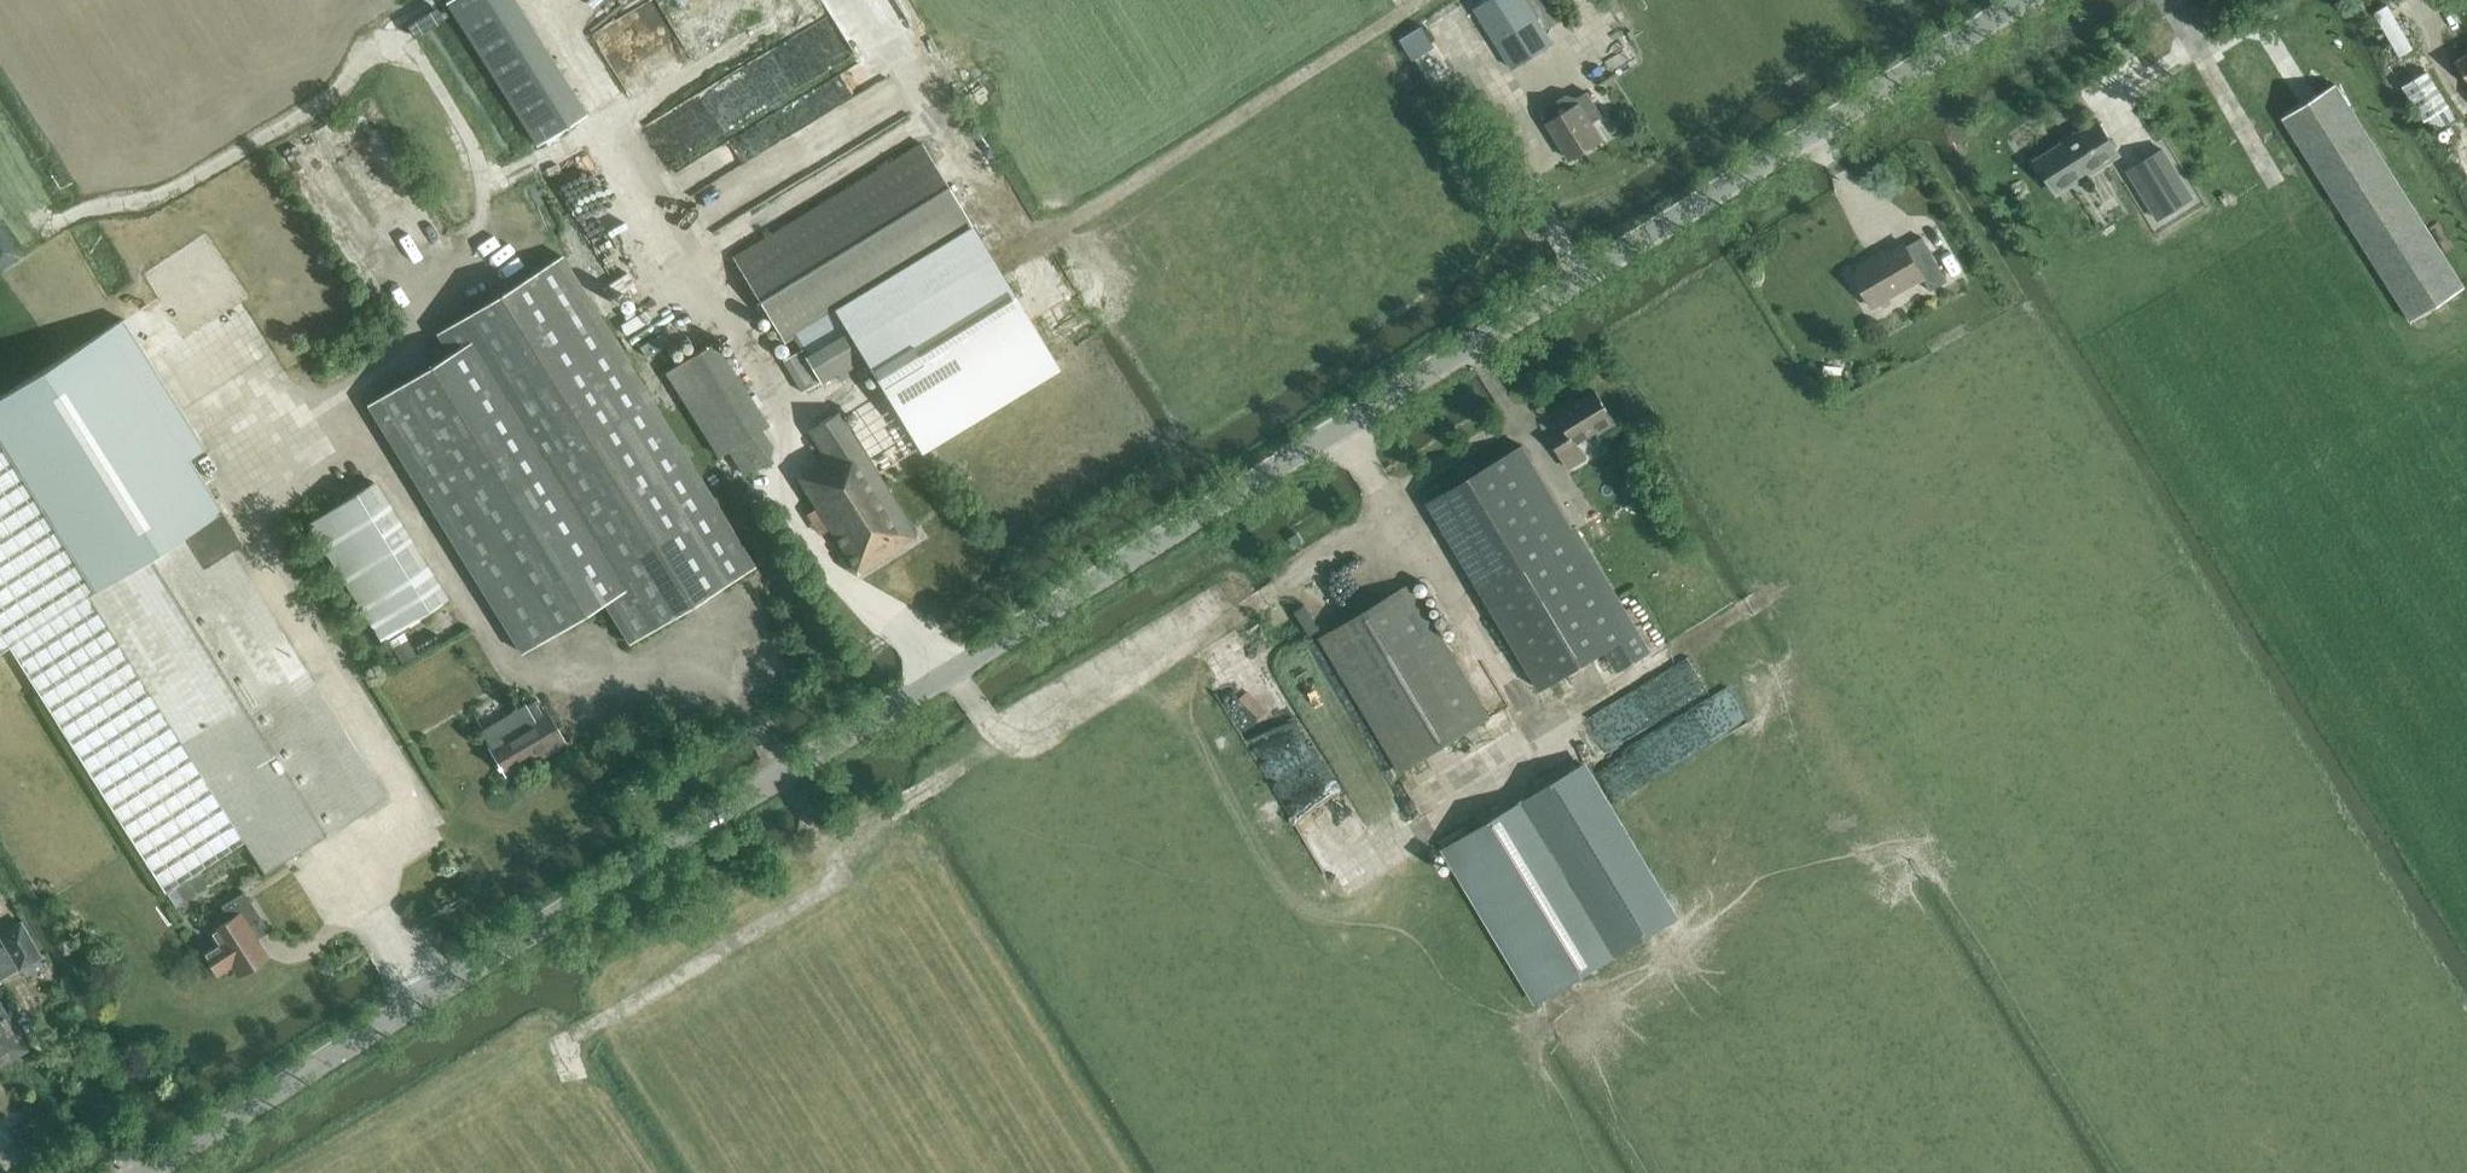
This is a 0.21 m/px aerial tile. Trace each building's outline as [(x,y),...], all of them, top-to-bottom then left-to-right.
[(538,144),(587,113),(516,0),(447,0),(538,144)] [(1475,9),(1512,68),(1555,42),(1547,30),(1565,18),(1553,0),(1489,0),(1475,9)] [(705,230),(864,147),(839,101),(844,99),(839,90),(867,75),(868,77),(887,67),(880,53),(763,115),(778,145),(686,193),(705,230)] [(2457,61),(2466,78),(2466,54),(2457,61)] [(2403,86),(2425,121),(2450,106),(2427,70),(2403,86)] [(2282,117),(2411,322),(2465,287),(2336,84),(2282,117)] [(1546,108),(1544,117),(1571,160),(1603,138),(1592,121),(1602,114),(1587,90),(1577,96),(1567,94),(1546,108)] [(2057,195),(2120,156),(2098,121),(2036,160),(2057,195)] [(921,142),(731,259),(783,344),(792,339),(799,350),(781,361),(801,393),(834,372),(838,379),(866,362),(837,314),(975,229),(921,142)] [(2162,149),(2128,170),(2158,219),(2193,198),(2162,149)] [(975,229),(837,314),(866,362),(919,448),(921,452),(922,451),(1059,367),(975,229)] [(1853,272),(1875,308),(1925,280),(1931,291),(1949,280),(1923,236),(1906,246),(1904,242),(1853,272)] [(629,642),(753,565),(561,255),(436,333),(449,354),(367,405),(521,652),(603,601),(629,642)] [(302,664),(230,551),(242,543),(189,459),(108,331),(0,400),(0,653),(9,647),(165,891),(244,841),(264,871),(385,794),(302,664)] [(774,448),(762,430),(768,427),(714,343),(666,373),(720,457),(728,452),(744,477),(769,460),(774,448)] [(1551,437),(1569,468),(1588,457),(1579,444),(1597,432),(1599,435),(1617,424),(1597,389),(1576,402),(1575,399),(1556,411),(1566,427),(1551,437)] [(917,537),(838,412),(807,431),(823,455),(811,463),(814,466),(797,477),(858,574),(917,537)] [(1428,503),(1428,504),(1539,690),(1608,649),(1619,669),(1645,653),(1522,447),(1428,503)] [(307,524),(379,641),(444,603),(370,485),(307,524)] [(1321,639),(1401,772),(1491,718),(1411,585),(1321,639)] [(396,653),(402,663),(416,654),(410,644),(396,653)] [(539,756),(564,741),(546,710),(534,717),(526,705),(481,732),(507,778),(540,758),(539,756)] [(1584,764),(1446,847),(1538,1001),(1676,918),(1584,764)] [(184,899),(207,884),(200,873),(177,888),(184,899)] [(218,944),(204,953),(217,974),(232,964),(239,975),(267,957),(249,929),(263,921),(245,892),(222,907),(230,920),(211,932),(218,944)] [(0,935),(0,937),(6,946),(2,945),(0,945),(0,981),(19,970),(41,957),(21,922),(0,935)] [(27,1049),(0,1004),(0,1065),(27,1049)]
